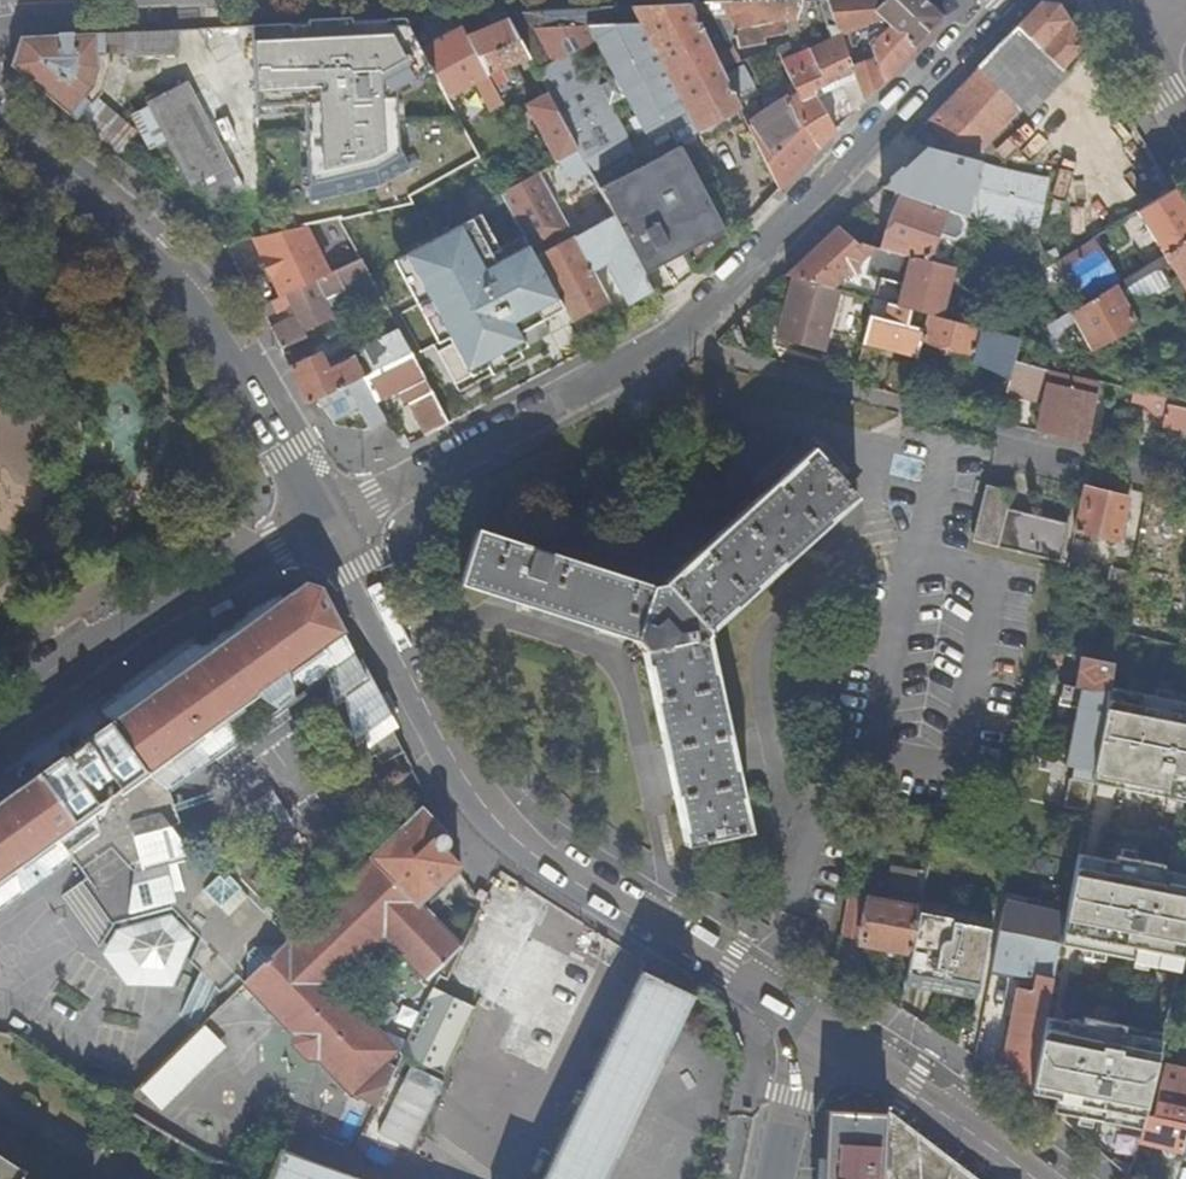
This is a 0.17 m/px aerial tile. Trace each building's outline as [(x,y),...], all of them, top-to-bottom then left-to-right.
[(737,62),(735,40),(739,39),(741,49),(764,45),(764,38),(786,33),(784,22),(795,20),(802,7),(801,0),(766,0),(725,3),(688,4),(719,68),(737,62)] [(863,101),(943,17),(926,0),(822,0),(823,10),(829,26),(841,26),(882,17),(891,25),(878,39),(874,36),(869,41),(869,44),(847,50),(856,78),(863,101)] [(675,142),(740,109),(727,83),(719,68),(688,4),(629,7),(506,13),(529,58),(548,93),(578,151),(589,173),(632,150),(607,104),(596,85),(591,76),(581,80),(568,53),(592,41),(613,78),(623,97),(648,140),(668,129),(675,142)] [(1039,5),(979,68),(1002,91),(1041,51),(1053,63),(1044,72),(1052,79),(1054,81),(1062,71),(1062,70),(1085,48),(1060,7),(1039,5)] [(482,64),(498,95),(501,101),(505,99),(503,92),(506,90),(496,70),(529,58),(506,13),(486,14),(492,28),(468,38),(482,64)] [(422,50),(446,95),(481,78),(490,98),(498,95),(482,64),(468,38),(463,29),(422,50)] [(178,30),(126,33),(126,55),(178,53),(178,30)] [(399,190),(398,83),(413,83),(413,31),(253,33),(254,108),(303,107),(304,191),(399,190)] [(11,66),(73,119),(86,101),(84,99),(93,88),(95,72),(94,57),(104,56),(104,34),(20,38),(11,66)] [(806,136),(818,148),(835,130),(817,95),(842,84),(856,78),(847,50),(842,35),(833,39),(783,59),(796,92),(800,101),(806,136)] [(1002,91),(1021,110),(1023,111),(1052,79),(1044,72),(1053,63),(1041,51),(1002,91)] [(737,62),(719,68),(727,83),(745,76),(738,62),(737,62)] [(979,68),(924,125),(973,160),(1021,110),(1002,91),(979,68)] [(508,77),(519,100),(535,92),(525,69),(508,77)] [(607,104),(623,97),(613,78),(596,85),(607,104)] [(842,84),(853,111),(863,101),(856,78),(842,84)] [(189,82),(176,88),(174,83),(145,97),(152,110),(167,139),(190,185),(198,181),(211,205),(244,188),(189,82)] [(750,127),(780,187),(818,148),(806,136),(800,101),(796,92),(750,127)] [(578,151),(548,93),(525,105),(555,163),(578,151)] [(150,148),(167,139),(152,110),(136,120),(150,148)] [(973,160),(924,125),(924,149),(972,161),(973,160)] [(613,215),(635,258),(675,237),(683,252),(725,228),(680,143),(597,188),(613,215)] [(972,161),(924,149),(883,188),(902,195),(962,215),(965,216),(975,180),(980,163),(972,161)] [(555,163),(539,172),(555,203),(594,182),(589,173),(578,151),(555,163)] [(1049,180),(980,163),(975,180),(965,216),(1036,241),(1049,180)] [(539,172),(500,193),(535,258),(574,236),(555,203),(539,172)] [(1173,190),(1137,212),(1164,255),(1185,241),(1185,211),(1173,190)] [(962,215),(902,195),(880,250),(926,263),(937,235),(953,240),(959,236),(964,223),(962,215)] [(613,215),(574,236),(591,269),(606,261),(628,302),(652,290),(635,258),(613,215)] [(325,275),(302,227),(253,237),(281,297),(325,275)] [(852,243),(838,229),(786,277),(790,279),(838,292),(873,302),(874,302),(880,280),(903,286),(896,307),(926,315),(950,321),(963,272),(944,267),(926,263),(880,250),(852,243)] [(937,235),(926,263),(944,267),(953,240),(937,235)] [(535,258),(561,306),(569,320),(608,299),(591,269),(574,236),(535,258)] [(1114,285),(1118,283),(1092,240),(1056,263),(1082,306),(1114,285)] [(1164,255),(1185,292),(1185,241),(1164,255)] [(1120,280),(1128,305),(1170,291),(1154,245),(1134,251),(1142,272),(1120,280)] [(385,307),(385,305),(359,258),(325,275),(281,297),(270,302),(275,314),(290,307),(294,317),(271,328),(281,349),(304,338),(307,338),(315,334),(312,327),(333,317),(328,306),(334,303),(330,295),(343,289),(346,294),(364,287),(369,296),(363,300),(370,314),(385,307)] [(838,292),(790,279),(774,340),(822,352),(838,292)] [(1091,352),(1137,326),(1114,285),(1082,306),(1071,313),(1091,352)] [(888,306),(874,302),(870,318),(884,322),(888,306)] [(870,318),(863,344),(915,358),(920,341),(926,315),(896,307),(888,306),(884,322),(870,318)] [(1178,317),(1173,306),(1154,317),(1160,327),(1178,317)] [(972,354),(979,329),(950,321),(926,315),(920,341),(972,354)] [(970,362),(1009,383),(1015,362),(1022,337),(980,325),(979,329),(972,354),(970,362)] [(363,378),(386,367),(380,355),(349,370),(351,373),(340,379),(326,351),(289,367),(307,404),(316,399),(363,378)] [(441,429),(448,426),(411,355),(386,367),(363,378),(374,399),(401,387),(427,437),(441,429)] [(1037,432),(1084,443),(1099,382),(1056,371),(1055,371),(1015,362),(1009,383),(1006,393),(1013,394),(1043,401),(1037,432)] [(367,428),(384,419),(374,399),(363,378),(316,399),(329,420),(356,408),(367,428)] [(1167,398),(1165,405),(1185,410),(1185,403),(1167,398)] [(1165,405),(1162,425),(1185,430),(1185,410),(1165,405)] [(835,472),(805,441),(758,487),(764,493),(664,581),(665,583),(652,588),(651,586),(475,529),(457,586),(510,603),(586,628),(633,644),(635,642),(644,652),(643,653),(685,848),(749,834),(707,635),(857,496),(835,472)] [(975,542),(1062,563),(1070,524),(1008,508),(1012,493),(989,487),(975,542)] [(1131,499),(1087,487),(1076,531),(1120,543),(1131,499)] [(1126,609),(1132,574),(1114,570),(1106,604),(1126,609)] [(308,587),(292,598),(290,596),(129,712),(130,714),(112,726),(110,723),(82,743),(66,755),(37,776),(39,778),(22,790),(21,788),(0,803),(0,880),(41,851),(50,864),(67,851),(73,861),(87,879),(61,899),(99,949),(110,925),(126,922),(128,929),(176,920),(198,942),(190,965),(200,976),(187,1006),(206,1024),(247,985),(293,1034),(294,1045),(307,1059),(317,1060),(351,1095),(377,1107),(402,1054),(335,985),(384,937),(434,988),(434,987),(440,976),(448,980),(462,949),(419,904),(439,884),(445,887),(460,872),(459,866),(444,850),(450,846),(450,841),(424,790),(402,801),(411,821),(372,857),(374,860),(290,939),(182,827),(169,839),(151,768),(163,760),(165,762),(191,744),(226,766),(292,719),(285,693),(326,663),(382,766),(404,754),(319,590),(308,587)] [(230,599),(209,610),(213,617),(234,607),(230,599)] [(1059,666),(1061,654),(1053,652),(1051,665),(1059,666)] [(1081,689),(1108,695),(1109,689),(1114,665),(1087,659),(1081,689)] [(1073,728),(1101,733),(1108,695),(1081,689),(1060,685),(1058,698),(1073,701),(1078,702),(1077,708),(1073,728)] [(1109,689),(1108,695),(1101,733),(1093,772),(1093,774),(1118,779),(1116,788),(1185,802),(1185,703),(1109,689)] [(1065,766),(1093,772),(1101,733),(1073,728),(1065,766)] [(1093,774),(1091,784),(1116,788),(1118,779),(1093,774)] [(939,821),(936,833),(951,836),(953,824),(939,821)] [(73,861),(67,851),(50,864),(41,851),(0,880),(0,914),(73,861)] [(1185,953),(1185,876),(1161,871),(1162,865),(1115,856),(1114,862),(1076,855),(1064,916),(1058,945),(1058,946),(1159,965),(1161,954),(1185,958),(1185,953)] [(850,895),(842,938),(863,942),(871,899),(850,895)] [(887,950),(913,955),(921,909),(871,899),(863,942),(862,945),(869,946),(868,951),(885,954),(887,950)] [(999,931),(1058,945),(1064,916),(1005,904),(999,931)] [(908,980),(977,993),(991,921),(922,908),(921,909),(913,955),(908,980)] [(459,932),(468,936),(471,928),(462,924),(459,932)] [(1041,978),(1051,981),(1058,946),(1058,945),(999,931),(992,967),(1041,978)] [(1159,965),(1182,970),(1185,958),(1161,954),(1159,965)] [(693,996),(642,970),(543,1178),(605,1178),(693,996)] [(1015,1084),(1029,1093),(1044,1018),(1051,981),(1041,978),(1041,982),(1037,982),(1035,993),(1019,990),(1003,1068),(996,1066),(995,1071),(1015,1084)] [(474,1006),(434,988),(402,1054),(444,1073),(474,1006)] [(1052,1112),(1112,1163),(1113,1161),(1135,1167),(1140,1143),(1149,1108),(1166,1035),(1084,1019),(1082,1026),(1044,1018),(1029,1093),(1034,1097),(1034,1094),(1047,1097),(1055,1099),(1052,1112)] [(411,1066),(375,1133),(407,1150),(443,1083),(411,1066)] [(1149,1108),(1140,1143),(1164,1149),(1176,1152),(1181,1153),(1185,1135),(1185,1088),(1162,1083),(1156,1110),(1149,1108)] [(885,1117),(829,1115),(826,1178),(968,1178),(885,1117)] [(261,1175),(268,1178),(279,1151),(271,1147),(261,1175)] [(1176,1152),(1164,1149),(1163,1154),(1175,1157),(1176,1152)] [(342,1174),(279,1151),(268,1178),(271,1178),(357,1178),(342,1174)] [(0,1155),(0,1170),(3,1172),(9,1162),(0,1155)] [(22,1177),(25,1172),(9,1162),(3,1172),(0,1170),(0,1178),(25,1178),(22,1177)]
